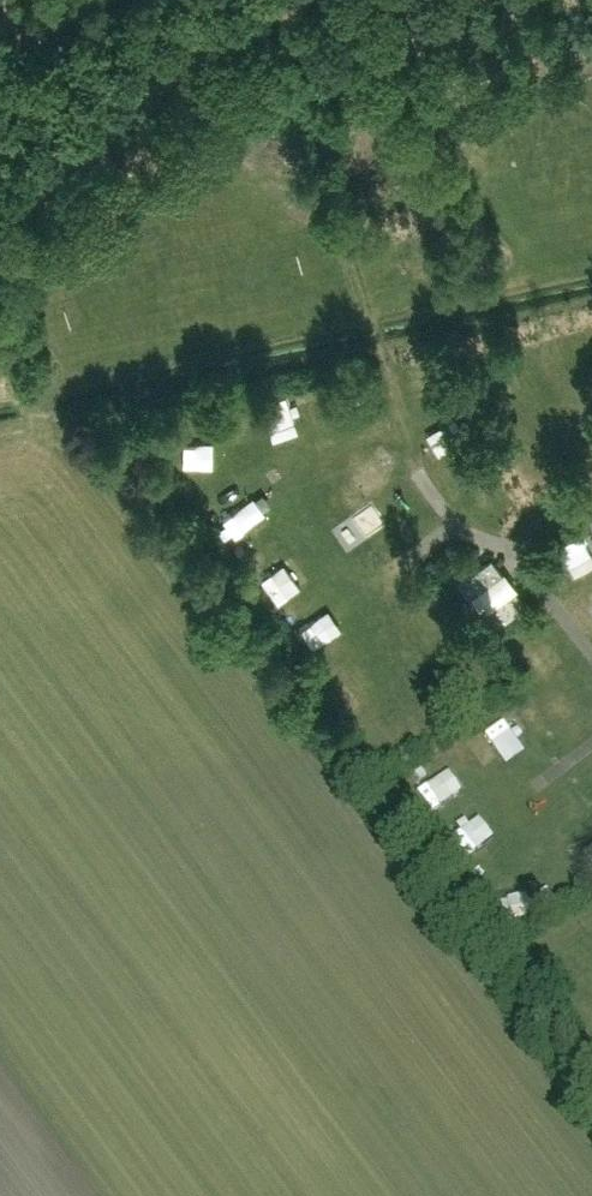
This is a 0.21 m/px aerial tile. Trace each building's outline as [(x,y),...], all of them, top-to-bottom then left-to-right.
[(569,524),(581,556),(591,552),(591,539),(584,518),(569,524)] [(502,574),(500,572),(491,560),(457,585),(469,600),(461,606),(473,621),(481,616),(492,631),(525,606),(514,591),(513,592),(501,575),(502,574)] [(491,822),(461,841),(471,858),(502,839),(491,822)]
